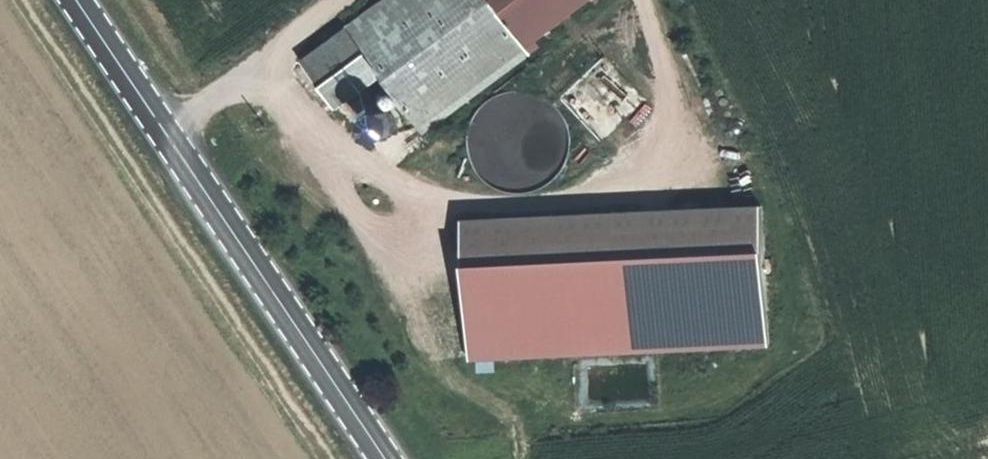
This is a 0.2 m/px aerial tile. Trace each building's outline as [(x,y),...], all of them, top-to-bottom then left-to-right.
[(530,51),(494,0),(389,0),(343,32),(373,75),(414,133),(530,51)] [(530,51),(538,46),(534,39),(587,0),(494,0),(530,51)] [(373,75),(343,32),(294,66),(324,110),(373,75)] [(607,135),(629,109),(587,74),(565,99),(607,135)] [(771,344),(765,208),(462,221),(468,357),(771,344)]
